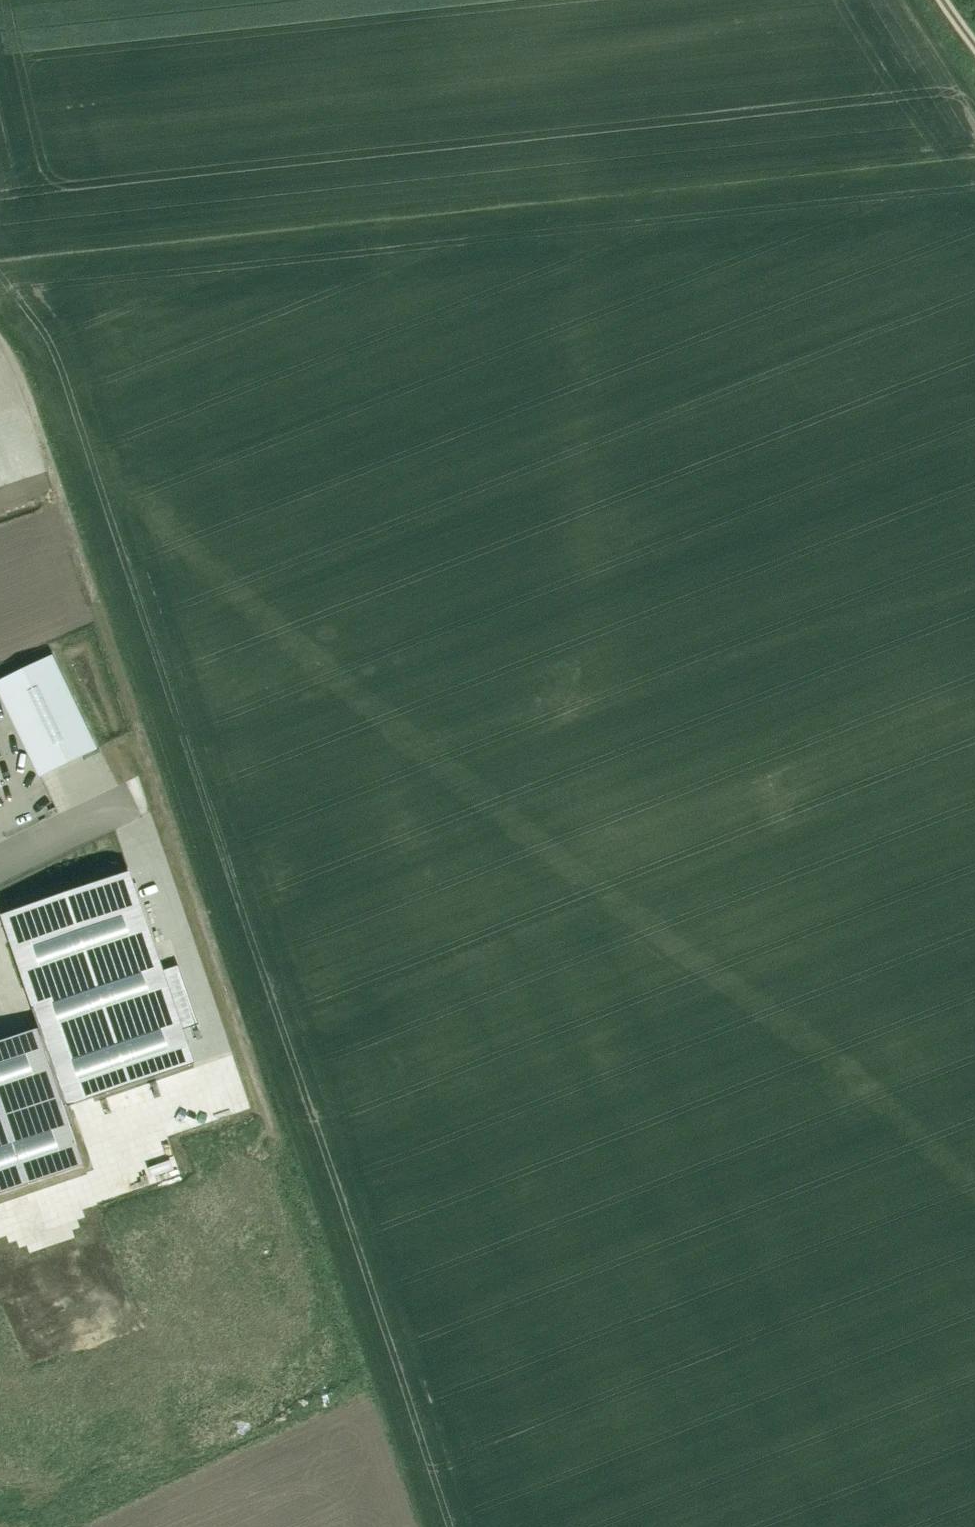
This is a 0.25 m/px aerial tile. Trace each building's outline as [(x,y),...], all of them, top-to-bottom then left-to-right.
[(54,659),(0,684),(0,693),(38,776),(96,749),(54,659)] [(193,1064),(128,877),(5,919),(70,1107),(193,1064)] [(35,1033),(0,1045),(0,1195),(83,1165),(35,1033)]
